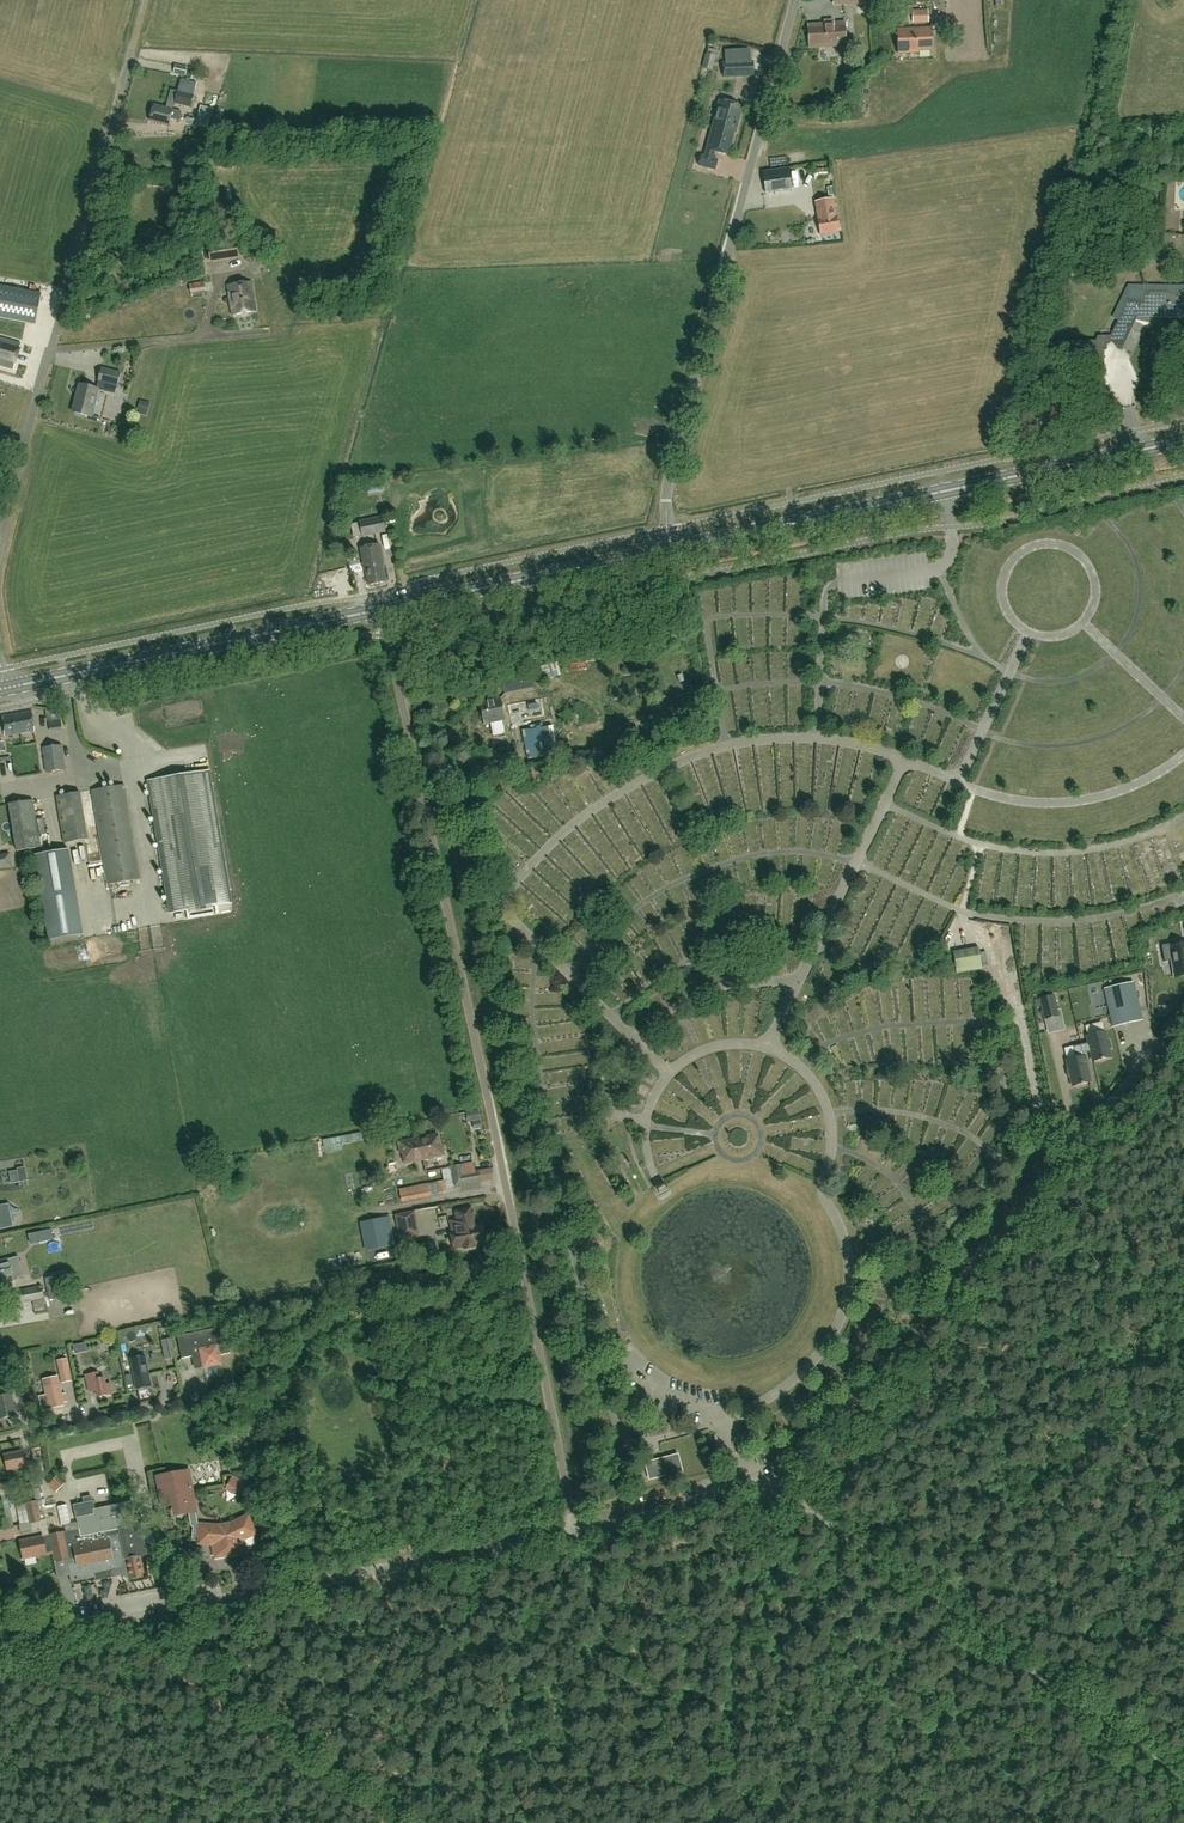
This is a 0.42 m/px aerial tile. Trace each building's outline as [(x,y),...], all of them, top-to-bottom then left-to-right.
[(930,10),(915,11),(916,23),(930,22),(930,10)] [(810,47),(845,45),(843,22),(808,25),(810,47)] [(898,30),(899,53),(910,53),(910,51),(932,50),(931,29),(898,30)] [(718,70),(722,56),(712,53),(707,67),(718,70)] [(722,64),(722,77),(754,76),(753,62),(722,64)] [(185,76),(187,68),(175,65),(173,73),(185,76)] [(191,108),(195,89),(179,85),(174,104),(191,108)] [(718,101),(711,127),(733,132),(735,133),(741,107),(718,101)] [(179,121),(181,113),(172,110),(173,110),(154,105),(150,121),(169,126),(171,118),(179,121)] [(209,119),(211,112),(197,109),(196,115),(209,119)] [(701,155),(699,166),(715,170),(717,161),(712,159),(714,152),(727,155),(733,132),(711,127),(704,156),(701,155)] [(792,190),(788,168),(763,172),(766,194),(792,190)] [(820,235),(839,232),(833,198),(815,201),(816,211),(817,210),(818,218),(817,218),(820,235)] [(210,262),(239,258),(237,242),(207,247),(210,262)] [(189,284),(189,286),(190,294),(206,292),(204,281),(189,284)] [(232,315),(255,311),(251,282),(228,286),(232,315)] [(41,294),(0,286),(0,318),(35,325),(41,294)] [(1180,296),(1180,297),(1168,297),(1168,293),(1146,293),(1144,304),(1131,300),(1130,300),(1113,335),(1111,340),(1123,346),(1138,315),(1183,315),(1183,296),(1180,296)] [(1105,343),(1113,341),(1111,340),(1113,335),(1099,336),(1096,341),(1080,340),(1064,340),(1064,352),(1064,355),(1102,356),(1103,348),(1105,348),(1105,343)] [(21,343),(0,337),(0,365),(13,369),(21,343)] [(116,387),(120,373),(102,368),(98,382),(116,387)] [(91,417),(97,390),(98,389),(96,389),(79,384),(72,412),(91,417)] [(362,537),(385,532),(382,517),(359,522),(362,537)] [(382,565),(382,566),(384,566),(379,544),(359,548),(363,564),(375,561),(377,567),(382,565)] [(375,561),(363,564),(364,570),(365,570),(368,585),(386,582),(382,566),(382,565),(377,567),(375,561)] [(530,673),(502,679),(505,693),(533,687),(530,673)] [(484,724),(505,720),(500,698),(479,702),(484,724)] [(137,719),(135,707),(116,711),(119,722),(137,719)] [(31,711),(1,716),(5,736),(35,731),(31,711)] [(50,732),(62,730),(60,720),(49,721),(50,732)] [(532,742),(556,736),(554,726),(529,733),(532,742)] [(45,773),(65,770),(62,745),(42,748),(45,773)] [(194,752),(196,758),(206,755),(204,749),(194,752)] [(474,752),(467,754),(469,766),(487,762),(486,756),(476,759),(474,752)] [(92,755),(89,760),(102,766),(104,761),(92,755)] [(232,903),(209,771),(147,781),(169,913),(186,910),(188,918),(213,914),(212,906),(232,903)] [(107,885),(140,879),(124,784),(91,790),(107,885)] [(56,797),(64,844),(88,840),(80,793),(56,797)] [(16,851),(30,849),(41,847),(33,800),(8,804),(16,851)] [(39,820),(41,833),(47,832),(44,819),(39,820)] [(72,850),(38,855),(53,940),(86,935),(72,850)] [(14,852),(0,856),(0,868),(17,863),(14,852)] [(950,933),(947,942),(954,945),(957,936),(950,933)] [(1170,961),(1171,960),(1173,972),(1183,970),(1183,945),(1170,947),(1170,944),(1161,945),(1164,962),(1170,961)] [(980,969),(982,969),(979,947),(953,952),(956,973),(980,969)] [(583,963),(579,969),(584,973),(578,982),(583,985),(593,970),(583,963)] [(1114,1026),(1141,1020),(1133,982),(1105,988),(1114,1026)] [(1044,1020),(1048,1018),(1060,1016),(1054,994),(1038,998),(1044,1020)] [(1089,1043),(1085,1043),(1087,1053),(1091,1052),(1093,1061),(1111,1057),(1109,1049),(1111,1048),(1110,1041),(1107,1041),(1105,1032),(1087,1036),(1089,1043)] [(1091,1082),(1084,1054),(1087,1053),(1085,1043),(1073,1046),(1076,1058),(1067,1061),(1069,1069),(1067,1070),(1068,1077),(1071,1077),(1073,1086),(1091,1082)] [(423,1159),(433,1157),(434,1159),(441,1158),(443,1155),(442,1148),(440,1149),(437,1135),(416,1139),(418,1148),(421,1147),(423,1159)] [(401,1153),(403,1152),(405,1163),(423,1159),(421,1147),(418,1148),(416,1139),(401,1142),(401,1144),(399,1145),(401,1153)] [(466,1185),(464,1173),(462,1165),(451,1167),(454,1187),(466,1185)] [(485,1179),(495,1178),(494,1169),(484,1170),(485,1179)] [(478,1170),(464,1173),(466,1185),(480,1182),(478,1170)] [(426,1183),(405,1189),(409,1202),(430,1196),(426,1183)] [(667,1183),(658,1185),(662,1198),(671,1195),(667,1183)] [(9,1223),(12,1222),(8,1204),(4,1204),(0,1205),(0,1225),(9,1223)] [(475,1244),(485,1242),(482,1225),(475,1226),(472,1208),(455,1212),(457,1220),(451,1221),(452,1229),(450,1230),(454,1248),(463,1247),(464,1249),(475,1247),(475,1244)] [(413,1213),(397,1216),(401,1237),(417,1233),(413,1213)] [(366,1220),(371,1249),(395,1245),(390,1216),(366,1220)] [(38,1232),(40,1243),(53,1240),(51,1229),(38,1232)] [(7,1259),(0,1261),(0,1282),(4,1281),(4,1283),(18,1279),(17,1277),(23,1276),(18,1256),(7,1259)] [(45,1281),(49,1300),(62,1297),(59,1278),(45,1281)] [(46,1311),(43,1293),(42,1286),(16,1291),(18,1303),(33,1301),(35,1313),(46,1311)] [(220,1356),(230,1354),(224,1327),(177,1337),(182,1359),(192,1357),(194,1367),(202,1365),(203,1369),(222,1365),(220,1356)] [(74,1354),(88,1351),(86,1343),(72,1345),(74,1354)] [(130,1358),(136,1389),(150,1386),(144,1355),(130,1358)] [(16,1358),(10,1359),(0,1361),(0,1367),(1,1372),(18,1369),(16,1358)] [(64,1384),(73,1383),(72,1359),(62,1359),(64,1384)] [(97,1397),(112,1394),(109,1382),(105,1383),(104,1377),(98,1378),(97,1372),(85,1375),(89,1392),(96,1390),(97,1397)] [(133,1385),(131,1374),(124,1375),(127,1386),(133,1385)] [(43,1379),(46,1395),(39,1397),(42,1410),(49,1408),(63,1405),(62,1400),(66,1399),(65,1394),(61,1395),(57,1376),(43,1379)] [(0,1387),(0,1415),(1,1418),(15,1416),(14,1411),(18,1410),(16,1404),(13,1405),(9,1386),(0,1387)] [(240,1393),(238,1386),(228,1388),(229,1395),(240,1393)] [(7,1469),(24,1465),(21,1450),(4,1454),(7,1469)] [(650,1478),(681,1470),(677,1455),(646,1463),(650,1478)] [(174,1506),(176,1515),(195,1512),(191,1490),(190,1483),(183,1484),(181,1475),(158,1479),(162,1506),(163,1508),(174,1506)] [(16,1495),(14,1486),(0,1489),(0,1499),(16,1495)] [(49,1536),(42,1501),(39,1487),(33,1489),(35,1502),(26,1504),(30,1522),(32,1532),(42,1530),(43,1536),(20,1541),(23,1559),(52,1553),(48,1536),(49,1536)] [(52,1553),(53,1553),(55,1562),(76,1557),(77,1562),(68,1564),(72,1582),(95,1577),(94,1572),(114,1568),(115,1572),(120,1573),(125,1575),(128,1575),(129,1580),(144,1577),(140,1558),(146,1556),(144,1545),(140,1525),(138,1526),(133,1502),(93,1510),(92,1502),(75,1506),(79,1530),(49,1536),(48,1536),(52,1553)] [(216,1552),(220,1555),(239,1551),(241,1548),(255,1545),(252,1533),(246,1520),(230,1527),(220,1529),(201,1528),(200,1542),(214,1543),(216,1552)]
